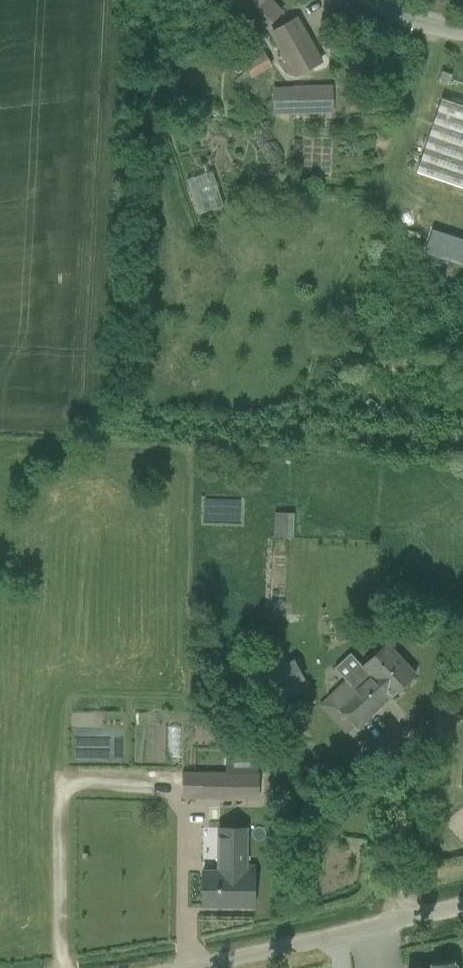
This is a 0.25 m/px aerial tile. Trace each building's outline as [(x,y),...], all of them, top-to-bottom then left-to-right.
[(232,1),(262,31),(282,11),(271,0),(233,0),(232,1)] [(295,19),(281,27),(272,33),(296,75),(321,61),(297,17),(295,18),(295,19)] [(251,78),(272,66),(260,46),(239,58),(251,78)] [(442,71),(438,82),(449,86),(453,75),(442,71)] [(274,89),(275,113),(294,113),(294,115),(334,113),(333,82),(293,84),(293,93),(286,93),(286,88),(274,89)] [(442,97),(420,173),(462,185),(462,104),(442,97)] [(217,170),(190,175),(197,211),(223,206),(217,170)] [(454,237),(428,232),(424,255),(450,260),(454,237)] [(287,538),(288,513),(275,512),(274,537),(287,538)] [(354,725),(357,727),(391,696),(391,697),(416,674),(387,643),(328,696),(320,703),(338,723),(347,732),(354,725)] [(311,669),(298,648),(269,666),(282,687),(311,669)] [(257,770),(257,757),(229,756),(229,770),(184,769),(184,794),(203,795),(203,796),(261,796),(262,770),(257,770)] [(203,869),(203,885),(202,905),(254,906),(254,864),(234,864),(234,870),(203,869)]
